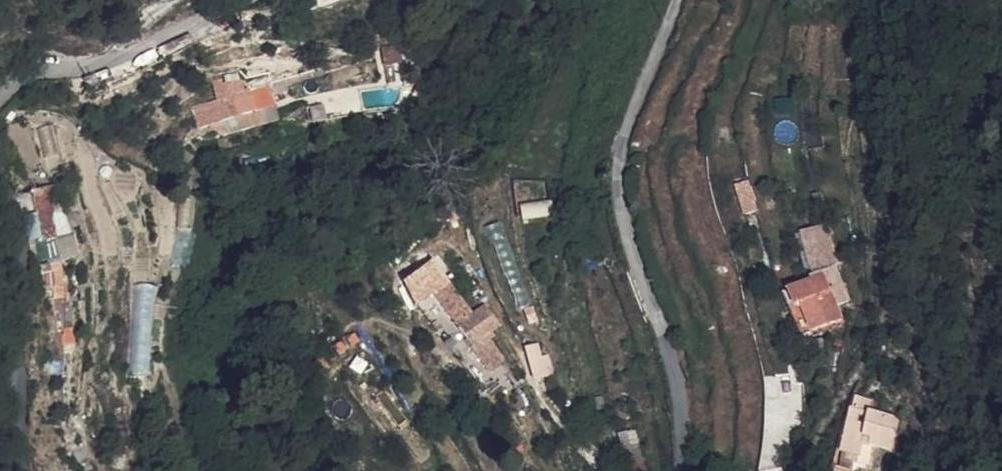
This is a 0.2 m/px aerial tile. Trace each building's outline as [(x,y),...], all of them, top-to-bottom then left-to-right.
[(192,114),(200,134),(210,132),(272,107),(263,86),(192,114)] [(306,105),(309,116),(361,99),(356,89),(306,105)] [(278,121),(272,107),(210,132),(226,142),(278,121)] [(740,169),(728,172),(735,201),(748,198),(740,169)] [(25,217),(49,263),(57,262),(49,186),(29,187),(29,192),(31,219),(25,217)] [(519,203),(520,219),(550,216),(548,200),(519,203)] [(814,216),(791,223),(801,257),(824,251),(814,216)] [(34,238),(37,264),(49,263),(25,217),(27,236),(34,238)] [(781,298),(791,295),(802,326),(847,310),(837,284),(832,286),(821,258),(795,267),(796,271),(775,280),(781,298)] [(130,376),(153,375),(151,284),(128,284),(130,376)] [(777,300),(788,332),(802,326),(791,295),(781,298),(777,300)] [(479,341),(500,326),(485,305),(464,321),(479,341)] [(849,448),(851,425),(853,403),(837,400),(832,446),(849,448)] [(874,427),(876,406),(853,403),(851,425),(874,427)] [(849,448),(848,459),(861,461),(863,439),(883,441),(887,408),(876,406),(874,427),(851,425),(849,448)]
